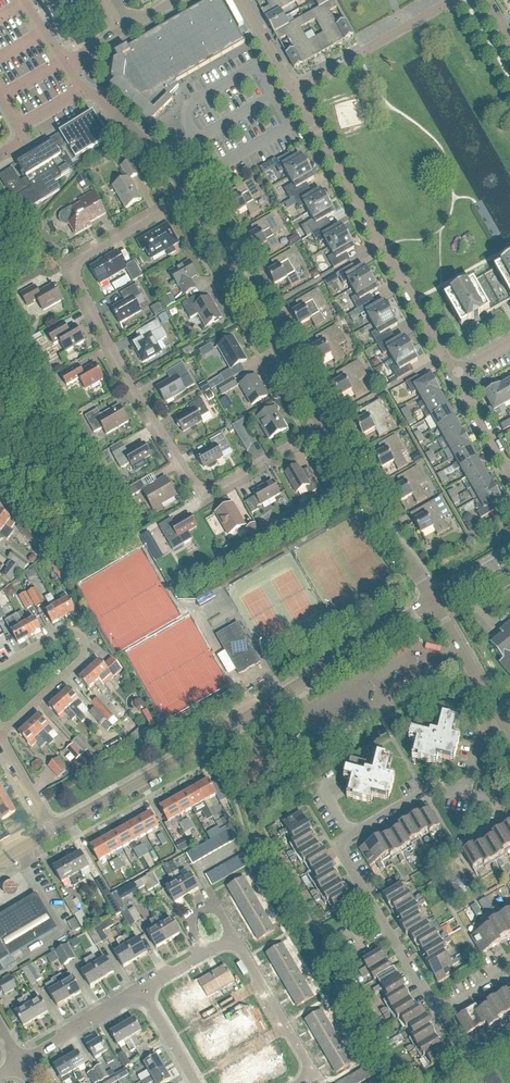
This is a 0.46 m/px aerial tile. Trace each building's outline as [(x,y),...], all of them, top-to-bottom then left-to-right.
[(53,23),(74,10),(67,0),(38,0),(53,23)] [(87,6),(84,0),(78,0),(73,3),(78,11),(87,6)] [(245,43),(220,0),(211,0),(115,55),(110,87),(149,126),(173,102),(168,98),(178,88),(176,83),(245,43)] [(345,22),(337,26),(329,13),(337,8),(332,0),(313,0),(318,9),(288,26),(280,11),(300,0),(264,0),(269,8),(260,12),(264,19),(264,20),(273,35),(274,34),(278,42),(286,37),(293,51),(285,56),(293,70),(302,65),(314,58),(333,48),(333,47),(344,40),(345,41),(353,36),(345,22)] [(59,134),(55,137),(58,143),(71,163),(75,160),(76,161),(109,140),(93,114),(59,134)] [(0,176),(0,179),(22,214),(59,191),(54,182),(75,169),(71,163),(58,143),(55,137),(50,140),(53,144),(18,165),(24,175),(21,176),(23,178),(25,177),(29,184),(20,189),(9,171),(0,176)] [(308,167),(303,160),(300,156),(289,162),(286,156),(273,163),(279,174),(285,171),(289,178),(308,167)] [(138,175),(131,161),(121,167),(125,174),(116,179),(118,184),(113,187),(126,209),(141,200),(133,185),(134,185),(131,179),(138,175)] [(87,167),(82,163),(75,170),(79,174),(87,167)] [(290,201),(294,199),(306,192),(303,186),(314,180),(312,176),(312,175),(308,167),(289,178),(293,185),(284,190),(290,201)] [(76,179),(80,184),(88,180),(84,174),(76,179)] [(261,211),(254,200),(261,196),(251,180),(230,192),(234,199),(227,203),(234,215),(245,209),(250,217),(261,211)] [(306,192),(294,199),(299,209),(305,206),(309,213),(328,202),(323,195),(320,191),(309,197),(306,192)] [(80,204),(63,214),(61,216),(61,219),(61,222),(63,224),(66,224),(69,224),(75,235),(91,226),(89,223),(105,214),(93,193),(79,201),(80,204)] [(273,202),(272,206),(274,210),(280,206),(276,200),(273,202)] [(328,202),(309,213),(313,221),(308,224),(313,234),(312,235),(326,227),(323,221),(334,215),(332,211),(332,210),(328,202)] [(266,244),(270,253),(281,247),(274,236),(281,232),(271,215),(251,227),(255,234),(247,238),(254,251),(266,244)] [(167,225),(137,242),(143,251),(145,250),(151,260),(165,251),(168,257),(176,252),(173,247),(178,244),(167,225)] [(329,232),(326,227),(312,235),(315,241),(317,240),(319,244),(325,241),(329,248),(348,238),(343,230),(340,226),(329,232)] [(288,239),(292,246),(299,241),(296,235),(288,239)] [(348,238),(329,248),(333,256),(328,259),(334,269),(346,262),(343,256),(354,250),(352,246),(352,245),(348,238)] [(125,267),(116,252),(116,251),(97,262),(98,263),(90,268),(99,284),(125,269),(133,282),(143,277),(134,262),(125,267)] [(292,251),(271,262),(275,269),(267,273),(274,286),(286,280),(291,288),(301,282),(295,271),(301,267),(292,251)] [(488,274),(504,304),(509,301),(509,261),(488,274)] [(189,281),(197,276),(189,262),(170,273),(178,287),(179,286),(184,296),(196,289),(192,283),(191,284),(189,281)] [(353,266),(349,268),(337,275),(343,285),(348,282),(352,289),(371,279),(367,271),(366,271),(364,267),(356,271),(353,266)] [(320,276),(316,270),(310,273),(314,280),(320,276)] [(504,304),(488,274),(445,298),(462,328),(469,323),(471,327),(484,320),(482,316),(504,304)] [(125,286),(131,283),(127,277),(121,280),(125,286)] [(352,289),(357,296),(351,299),(357,310),(369,303),(366,297),(377,291),(375,287),(376,287),(371,279),(352,289)] [(62,300),(54,285),(38,294),(34,286),(21,294),(28,307),(33,304),(32,302),(37,300),(43,311),(62,300)] [(120,294),(124,302),(121,303),(111,308),(115,315),(115,316),(122,329),(123,328),(120,324),(141,312),(134,300),(142,296),(136,285),(120,294)] [(315,328),(325,322),(319,311),(325,307),(316,291),(295,303),(299,310),(291,314),(299,326),(310,320),(315,328)] [(175,304),(170,294),(162,299),(167,308),(175,304)] [(196,297),(182,305),(190,319),(198,315),(205,328),(222,319),(210,297),(200,303),(196,297)] [(369,303),(357,310),(352,313),(355,318),(360,316),(363,320),(368,316),(373,324),(391,314),(387,306),(386,306),(384,302),(373,309),(369,303)] [(175,309),(169,312),(172,317),(177,314),(175,309)] [(158,317),(163,325),(170,320),(165,313),(158,317)] [(391,314),(373,324),(377,331),(372,334),(378,344),(390,338),(386,332),(397,326),(395,322),(396,322),(391,314)] [(138,342),(132,345),(142,362),(148,359),(149,360),(155,356),(155,355),(161,351),(156,344),(167,338),(162,329),(157,321),(140,331),(144,337),(137,341),(138,342)] [(84,342),(77,331),(75,332),(72,326),(66,330),(62,323),(47,332),(54,345),(60,342),(66,353),(84,342)] [(319,345),(311,349),(319,362),(330,355),(335,364),(345,358),(339,346),(345,343),(336,326),(315,338),(319,345)] [(384,354),(387,352),(392,360),(411,349),(407,341),(406,341),(404,337),(393,344),(390,338),(378,344),(384,354)] [(246,361),(233,338),(217,347),(230,370),(246,361)] [(36,346),(32,340),(24,344),(27,351),(36,346)] [(392,360),(396,367),(391,370),(395,376),(397,381),(413,372),(409,366),(417,361),(415,357),(416,357),(411,349),(392,360)] [(377,359),(371,362),(374,368),(380,365),(377,359)] [(367,377),(358,361),(336,374),(340,381),(332,385),(339,398),(351,391),(355,400),(366,394),(359,381),(367,377)] [(77,365),(64,372),(59,375),(66,387),(79,379),(85,390),(103,379),(95,364),(81,372),(77,365)] [(166,373),(170,380),(157,388),(165,403),(195,386),(182,364),(166,373)] [(267,397),(255,376),(240,385),(251,406),(267,397)] [(395,376),(388,380),(391,384),(397,381),(395,376)] [(224,383),(220,377),(208,384),(211,390),(224,383)] [(375,377),(370,380),(373,387),(378,384),(375,377)] [(420,397),(437,387),(431,377),(421,383),(418,377),(406,384),(412,395),(417,392),(420,397)] [(222,395),(237,387),(233,379),(217,388),(222,395)] [(205,382),(201,384),(205,392),(210,390),(205,382)] [(494,389),(504,406),(509,403),(509,393),(505,384),(500,387),(499,386),(494,389)] [(437,387),(420,397),(423,402),(418,405),(421,410),(425,408),(442,398),(439,393),(440,392),(437,387)] [(61,389),(53,393),(58,401),(65,397),(61,389)] [(504,406),(494,389),(484,395),(491,407),(488,409),(493,419),(501,415),(498,410),(504,406)] [(205,396),(208,401),(214,398),(211,393),(205,396)] [(442,398),(425,408),(428,413),(424,416),(426,420),(431,418),(448,408),(442,398)] [(192,411),(176,421),(183,433),(202,422),(203,424),(212,419),(209,414),(201,399),(189,406),(192,411)] [(374,430),(374,431),(379,438),(389,432),(382,420),(389,417),(380,401),(359,413),(363,419),(355,424),(363,436),(374,430)] [(128,422),(119,406),(101,417),(97,410),(85,417),(94,433),(103,428),(106,435),(128,422)] [(280,433),(281,434),(288,430),(283,421),(282,422),(274,408),(257,418),(269,439),(264,442),(280,433)] [(405,419),(412,415),(407,408),(401,411),(405,419)] [(454,418),(448,408),(431,418),(437,428),(454,418)] [(412,415),(405,419),(409,427),(416,423),(412,415)] [(454,418),(437,428),(443,438),(460,428),(454,418)] [(243,420),(238,423),(232,426),(240,439),(247,453),(252,444),(242,427),(244,422),(243,420)] [(500,426),(503,432),(509,427),(509,420),(500,426)] [(80,428),(77,422),(72,425),(75,431),(80,428)] [(235,433),(232,426),(227,429),(231,436),(235,433)] [(460,428),(443,438),(448,448),(466,438),(463,433),(462,434),(460,428)] [(417,439),(422,436),(419,431),(414,434),(417,439)] [(215,462),(222,458),(221,455),(230,450),(221,435),(210,442),(213,447),(197,456),(204,468),(207,467),(208,469),(211,470),(217,467),(217,464),(215,462)] [(374,457),(381,469),(393,463),(398,471),(408,465),(401,453),(404,452),(395,436),(378,446),(382,453),(374,457)] [(469,443),(466,438),(448,448),(454,459),(471,449),(468,444),(469,443)] [(130,464),(132,467),(135,473),(148,466),(144,460),(150,456),(143,444),(128,453),(124,448),(112,455),(121,469),(130,464)] [(471,449),(454,459),(457,464),(453,466),(456,471),(460,469),(477,459),(471,449)] [(428,460),(434,457),(431,452),(425,455),(428,460)] [(411,458),(415,464),(422,460),(419,454),(411,458)] [(483,469),(477,459),(460,469),(466,479),(483,469)] [(302,472),(298,466),(285,474),(296,493),(305,488),(309,495),(320,489),(309,469),(302,472)] [(417,467),(397,479),(400,486),(393,490),(400,502),(411,496),(416,504),(427,498),(420,487),(426,483),(417,467)] [(483,469),(466,479),(462,481),(467,491),(472,489),(489,479),(483,469)] [(440,480),(445,477),(443,472),(437,475),(440,480)] [(175,495),(165,477),(145,489),(141,481),(126,490),(131,498),(142,491),(155,513),(163,509),(160,504),(175,495)] [(492,485),(489,479),(472,489),(478,499),(495,489),(492,484),(492,485)] [(272,481),(253,492),(255,497),(245,503),(251,514),(258,510),(257,508),(260,506),(261,506),(280,495),(272,481)] [(115,484),(109,488),(113,494),(119,490),(115,484)] [(451,501),(457,497),(458,497),(454,489),(447,493),(451,501)] [(495,489),(478,499),(481,504),(476,507),(479,512),(477,513),(480,519),(494,511),(491,506),(501,500),(495,489)] [(460,502),(457,497),(451,501),(454,505),(460,502)] [(440,498),(417,511),(410,515),(421,534),(432,528),(437,537),(449,530),(443,518),(449,514),(440,498)] [(244,526),(232,504),(216,513),(217,515),(216,517),(218,519),(220,520),(228,535),(244,526)] [(298,516),(294,509),(288,513),(292,519),(298,516)] [(11,537),(14,532),(11,530),(16,524),(0,511),(0,529),(11,537)] [(167,541),(173,552),(191,541),(186,534),(197,527),(190,515),(174,525),(171,519),(158,526),(167,541)] [(17,529),(31,544),(32,542),(33,543),(34,544),(35,544),(39,540),(37,538),(38,537),(24,522),(17,529)] [(466,526),(470,533),(477,529),(473,522),(466,526)] [(262,537),(255,525),(246,530),(254,542),(262,537)] [(0,529),(0,543),(1,541),(6,540),(7,541),(11,537),(0,529)] [(154,545),(148,533),(142,536),(148,548),(154,545)] [(40,559),(50,551),(44,544),(34,552),(40,559)] [(233,554),(229,547),(223,550),(227,557),(233,554)] [(24,571),(28,565),(13,553),(8,559),(24,571)] [(6,568),(7,569),(2,576),(11,583),(21,571),(10,563),(6,568)] [(58,563),(57,563),(52,566),(64,586),(70,583),(63,572),(63,571),(58,563)] [(2,589),(5,596),(16,590),(13,583),(2,589)] [(36,589),(28,593),(27,593),(36,609),(44,604),(36,589)] [(34,606),(26,593),(18,597),(26,611),(34,606)] [(213,600),(209,593),(196,601),(200,608),(213,600)] [(64,618),(55,603),(51,595),(45,599),(51,609),(45,612),(52,625),(64,618)] [(224,602),(233,618),(242,613),(233,597),(224,602)] [(61,600),(55,603),(64,618),(75,612),(68,599),(62,603),(61,600)] [(17,615),(29,637),(41,631),(34,619),(25,624),(24,622),(26,620),(22,613),(17,615)] [(29,637),(17,615),(12,618),(16,625),(19,624),(20,627),(11,632),(17,644),(29,637)] [(231,661),(252,649),(238,624),(216,636),(231,661)] [(490,645),(503,661),(499,663),(509,676),(509,624),(499,633),(502,635),(490,645)] [(423,646),(428,642),(424,635),(419,638),(423,646)] [(252,649),(231,661),(238,675),(260,663),(252,649)] [(99,662),(89,671),(111,694),(116,690),(109,683),(122,671),(112,659),(104,666),(99,662)] [(111,694),(89,671),(79,680),(89,690),(94,685),(102,694),(106,690),(110,695),(111,694)] [(336,694),(359,680),(356,675),(333,689),(336,694)] [(59,699),(76,717),(82,724),(86,719),(78,710),(83,705),(69,689),(59,699)] [(76,717),(59,699),(49,708),(58,718),(63,713),(66,717),(67,716),(72,721),(76,717)] [(97,699),(92,704),(113,727),(118,722),(113,717),(114,717),(97,699)] [(99,725),(104,720),(94,710),(89,714),(99,725)] [(52,731),(49,726),(39,716),(29,725),(46,744),(49,747),(54,742),(49,736),(52,733),(52,731)] [(454,762),(460,737),(453,735),(457,720),(442,716),(440,726),(414,719),(408,742),(415,743),(412,759),(436,765),(438,758),(454,762)] [(108,733),(111,729),(105,722),(101,725),(108,733)] [(46,744),(29,725),(19,734),(31,748),(37,744),(41,749),(46,744)] [(77,739),(72,744),(83,755),(84,754),(91,762),(95,758),(77,739)] [(66,749),(76,761),(84,769),(89,765),(71,745),(66,749)] [(94,750),(100,755),(103,750),(98,746),(94,750)] [(389,801),(395,776),(388,775),(392,759),(377,755),(375,765),(349,758),(343,781),(350,782),(346,798),(371,804),(373,797),(389,801)] [(58,778),(62,773),(66,770),(57,759),(48,767),(58,778)] [(195,789),(204,803),(216,796),(207,782),(195,789)] [(207,809),(204,803),(195,789),(183,795),(192,810),(196,817),(202,813),(207,822),(212,819),(212,818),(207,809)] [(192,810),(183,795),(172,802),(180,817),(192,810)] [(0,806),(0,818),(2,821),(15,813),(8,801),(0,806)] [(180,817),(172,802),(159,809),(168,824),(180,817)] [(207,809),(212,818),(217,815),(212,806),(207,809)] [(441,831),(428,808),(417,815),(429,834),(431,837),(438,832),(437,836),(440,840),(443,838),(440,831),(441,831)] [(286,829),(279,834),(281,837),(286,834),(286,835),(306,823),(300,812),(282,823),(286,829)] [(150,814),(138,821),(146,836),(158,829),(150,814)] [(429,834),(417,815),(408,820),(420,840),(429,834)] [(230,822),(227,816),(215,823),(218,829),(230,822)] [(188,820),(183,822),(188,832),(193,829),(188,820)] [(420,840),(408,820),(398,826),(410,846),(420,840)] [(146,836),(138,821),(126,828),(134,843),(146,836)] [(188,832),(183,822),(178,825),(184,834),(188,832)] [(306,823),(286,835),(292,844),(312,832),(306,823)] [(501,829),(509,843),(509,824),(501,829)] [(165,841),(173,837),(168,828),(169,828),(168,826),(160,831),(165,841)] [(410,846),(398,826),(388,832),(405,861),(410,858),(408,854),(404,853),(412,848),(410,846)] [(126,828),(114,835),(123,849),(134,843),(126,828)] [(227,832),(233,842),(238,839),(232,829),(227,832)] [(501,829),(492,835),(504,854),(509,851),(509,843),(501,829)] [(222,835),(228,845),(233,842),(227,832),(222,835)] [(295,855),(318,842),(312,832),(292,844),(289,845),(294,853),(289,853),(286,855),(289,858),(295,855)] [(405,861),(388,832),(378,838),(390,858),(392,860),(400,855),(398,859),(401,863),(405,861)] [(123,849),(114,835),(102,841),(111,856),(123,849)] [(162,835),(157,837),(162,846),(167,844),(162,835)] [(217,837),(222,848),(228,845),(222,835),(217,837)] [(492,835),(482,841),(495,863),(496,862),(500,869),(504,866),(501,862),(497,862),(505,857),(504,854),(492,835)] [(187,847),(195,842),(191,836),(183,840),(187,847)] [(212,840),(217,851),(222,848),(217,837),(212,840)] [(390,858),(378,838),(370,843),(369,844),(381,864),(382,863),(390,858)] [(206,843),(212,853),(217,851),(212,840),(206,843)] [(111,856),(102,841),(90,848),(98,863),(111,856)] [(482,841),(472,847),(484,866),(485,869),(493,864),(492,868),(495,872),(498,869),(495,863),(482,841)] [(304,864),(324,852),(318,842),(295,855),(296,856),(289,860),(292,864),(296,861),(297,857),(301,865),(304,864)] [(201,846),(207,856),(212,853),(206,843),(201,846)] [(381,864),(369,844),(359,850),(369,867),(375,863),(380,871),(384,869),(381,864)] [(142,846),(138,848),(143,857),(148,855),(142,846)] [(196,849),(202,859),(207,856),(201,846),(196,849)] [(484,866),(472,847),(462,852),(474,872),(484,866)] [(143,857),(138,848),(133,851),(138,860),(143,857)] [(191,852),(197,862),(202,859),(196,849),(191,852)] [(186,855),(192,865),(197,862),(191,852),(186,855)] [(309,873),(329,862),(324,852),(304,864),(309,873)] [(241,856),(247,866),(252,863),(246,853),(241,856)] [(66,862),(80,885),(85,882),(81,874),(89,869),(80,854),(66,862)] [(236,859),(241,869),(247,866),(241,856),(236,859)] [(119,859),(114,862),(119,871),(124,868),(119,859)] [(231,862),(236,872),(241,869),(236,859),(231,862)] [(80,885),(66,862),(53,870),(62,885),(69,880),(74,888),(80,885)] [(119,871),(114,862),(109,865),(114,874),(119,871)] [(225,865),(231,875),(236,872),(231,862),(225,865)] [(329,862),(309,873),(315,883),(335,871),(329,862)] [(220,868),(226,878),(231,875),(225,865),(220,868)] [(215,871),(221,881),(226,878),(220,868),(215,871)] [(210,874),(216,884),(221,881),(215,871),(210,874)] [(319,894),(341,881),(340,879),(335,871),(315,883),(313,884),(318,892),(314,891),(310,894),(312,897),(318,894),(319,894)] [(178,872),(173,875),(186,898),(198,891),(189,876),(182,880),(178,872)] [(205,876),(211,887),(216,884),(210,874),(205,876)] [(152,875),(147,878),(153,890),(159,886),(152,875)] [(186,898),(173,875),(168,878),(173,885),(165,890),(174,905),(186,898)] [(147,878),(141,881),(144,887),(148,893),(153,890),(147,878)] [(102,894),(108,891),(101,880),(96,883),(102,894)] [(144,887),(141,881),(134,885),(138,891),(144,887)] [(327,903),(347,891),(341,881),(319,894),(319,895),(313,899),(315,903),(319,900),(320,897),(325,905),(327,903)] [(243,884),(227,894),(233,905),(250,895),(243,884)] [(402,885),(383,897),(388,907),(408,895),(402,885)] [(125,889),(117,894),(121,901),(129,896),(125,889)] [(108,891),(102,894),(115,917),(121,914),(108,891)] [(333,913),(353,901),(347,891),(327,903),(333,913)] [(408,895),(388,907),(394,917),(417,903),(416,903),(422,899),(420,895),(416,898),(415,901),(411,893),(408,895)] [(117,894),(112,897),(111,897),(120,912),(126,909),(121,901),(117,894)] [(233,905),(239,915),(256,906),(250,895),(233,905)] [(5,972),(5,971),(16,964),(12,957),(57,931),(36,896),(0,918),(0,974),(5,972)] [(73,917),(79,914),(76,908),(72,902),(70,898),(64,901),(73,917)] [(486,898),(478,903),(485,914),(489,911),(493,909),(486,898)] [(77,899),(72,902),(76,908),(81,905),(77,899)] [(417,903),(394,917),(396,919),(400,927),(420,915),(423,913),(418,906),(418,905),(421,906),(426,904),(423,900),(417,904),(417,903)] [(256,906),(239,915),(245,926),(262,916),(256,906)] [(497,915),(509,936),(509,914),(509,911),(507,909),(499,914),(500,910),(498,906),(494,908),(498,915),(497,915)] [(126,909),(120,912),(129,928),(135,925),(126,909)] [(135,924),(141,921),(134,909),(128,912),(135,924)] [(509,938),(497,915),(496,915),(493,909),(489,911),(491,916),(495,916),(487,921),(488,923),(500,943),(509,938)] [(81,911),(78,913),(79,914),(74,917),(75,919),(80,929),(89,924),(81,911)] [(420,915),(400,927),(406,937),(409,935),(426,924),(420,915)] [(262,916),(245,926),(251,936),(268,927),(262,916)] [(159,917),(154,920),(168,943),(179,936),(171,921),(163,925),(159,917)] [(75,919),(68,923),(73,933),(80,929),(75,919)] [(168,943),(154,920),(150,923),(154,930),(147,934),(156,950),(168,943)] [(110,921),(94,931),(102,944),(107,941),(103,933),(114,927),(110,921)] [(428,923),(426,924),(409,935),(414,944),(434,932),(428,923)] [(478,930),(490,949),(500,943),(488,923),(478,930)] [(470,938),(481,955),(490,949),(475,924),(472,926),(477,934),(470,938)] [(268,927),(251,936),(257,947),(273,937),(268,927)] [(102,944),(94,931),(88,934),(96,947),(102,944)] [(436,931),(434,932),(414,944),(420,954),(442,941),(442,940),(448,936),(446,933),(442,935),(441,939),(436,931)] [(126,937),(121,940),(134,962),(146,955),(138,940),(131,944),(126,937)] [(273,937),(257,947),(263,957),(279,948),(273,937)] [(443,942),(442,941),(420,954),(426,964),(446,952),(448,951),(444,943),(447,944),(451,942),(449,938),(443,942)] [(73,949),(80,945),(77,939),(69,943),(73,949)] [(134,962),(121,940),(117,943),(121,950),(114,954),(123,969),(134,962)] [(61,950),(69,964),(75,961),(67,947),(61,950)] [(279,948),(263,957),(268,967),(285,958),(279,948)] [(69,964),(61,950),(55,954),(63,967),(69,964)] [(361,976),(386,961),(380,951),(362,961),(366,968),(359,972),(361,976)] [(432,974),(452,962),(446,952),(426,964),(432,974)] [(88,959),(101,981),(113,974),(105,960),(98,964),(93,956),(88,959)] [(285,958),(268,967),(275,978),(291,969),(285,958)] [(101,981),(88,959),(84,962),(88,969),(81,973),(90,988),(101,981)] [(457,959),(452,962),(432,974),(438,984),(455,973),(452,967),(459,963),(457,959)] [(391,970),(386,961),(361,976),(363,980),(370,975),(374,981),(377,979),(391,970)] [(27,968),(36,982),(41,979),(33,964),(27,968)] [(231,981),(221,964),(210,971),(220,987),(231,981)] [(27,968),(21,971),(31,987),(36,983),(36,982),(27,968)] [(400,979),(394,969),(391,970),(377,979),(380,985),(372,990),(375,994),(380,991),(400,979)] [(210,993),(220,987),(210,971),(200,977),(210,993)] [(61,975),(55,978),(68,1001),(80,994),(72,979),(68,974),(62,978),(61,975)] [(200,999),(210,993),(200,977),(190,983),(200,999)] [(10,978),(0,984),(0,988),(4,996),(17,989),(10,978)] [(68,1001),(55,978),(50,981),(55,989),(48,993),(57,1008),(68,1001)] [(400,979),(380,991),(385,1001),(405,989),(400,979)] [(190,1006),(200,999),(190,983),(180,989),(190,1006)] [(301,984),(284,994),(291,1005),(307,995),(301,984)] [(179,1012),(190,1006),(180,989),(169,996),(179,1012)] [(411,999),(405,989),(385,1001),(383,1002),(388,1010),(384,1009),(380,1011),(382,1015),(389,1011),(389,1012),(411,999)] [(496,997),(508,1017),(509,1016),(509,999),(506,992),(496,997)] [(297,1015),(313,1006),(307,995),(291,1005),(297,1015)] [(22,999),(35,1020),(47,1013),(39,999),(32,1003),(28,996),(22,999)] [(496,997),(487,1003),(499,1023),(508,1017),(496,997)] [(235,998),(230,1001),(233,1006),(238,1003),(235,998)] [(35,1020),(22,999),(17,1002),(21,1010),(14,1014),(18,1020),(22,1028),(35,1020)] [(398,1021),(417,1009),(411,999),(389,1012),(390,1013),(383,1017),(385,1020),(389,1018),(390,1014),(395,1022),(398,1021)] [(258,1013),(250,1000),(230,1012),(237,1025),(258,1013)] [(230,1001),(225,1004),(228,1009),(233,1006),(230,1001)] [(477,1009),(490,1032),(492,1031),(495,1037),(499,1035),(496,1031),(493,1030),(500,1025),(499,1023),(487,1003),(477,1009)] [(313,1006),(297,1015),(303,1026),(319,1016),(313,1006)] [(476,1007),(466,1013),(476,1030),(482,1027),(486,1034),(490,1032),(477,1009),(476,1007)] [(406,1028),(423,1018),(417,1009),(398,1021),(403,1030),(406,1028)] [(216,1012),(211,1016),(214,1021),(220,1018),(216,1012)] [(258,1013),(237,1025),(245,1038),(265,1026),(258,1013)] [(476,1030),(466,1013),(455,1019),(470,1044),(475,1041),(470,1034),(476,1030)] [(204,1016),(199,1019),(202,1024),(207,1021),(204,1016)] [(325,1026),(319,1016),(303,1026),(309,1036),(325,1026)] [(423,1018),(406,1028),(412,1038),(431,1026),(425,1017),(423,1018)] [(199,1019),(194,1022),(197,1027),(202,1024),(199,1019)] [(134,1021),(122,1028),(135,1050),(140,1047),(136,1040),(134,1041),(132,1038),(141,1033),(134,1021)] [(232,1025),(227,1028),(229,1033),(235,1030),(232,1025)] [(206,1026),(186,1038),(193,1051),(213,1039),(206,1026)] [(309,1036),(315,1047),(331,1037),(325,1026),(309,1036)] [(415,1050),(437,1036),(431,1026),(412,1038),(409,1040),(414,1048),(410,1047),(406,1049),(408,1053),(415,1049),(415,1050)] [(135,1050),(122,1028),(110,1035),(118,1047),(126,1042),(128,1044),(126,1046),(130,1053),(135,1050)] [(224,1029),(219,1033),(222,1038),(227,1034),(224,1029)] [(235,1030),(229,1033),(233,1038),(238,1035),(235,1030)] [(227,1034),(222,1038),(225,1043),(230,1040),(227,1034)] [(396,1046),(404,1041),(400,1035),(392,1040),(396,1046)] [(443,1046),(437,1036),(415,1050),(416,1050),(409,1054),(411,1058),(415,1056),(416,1052),(421,1060),(423,1058),(443,1046)] [(331,1037),(315,1047),(321,1057),(337,1047),(331,1037)] [(193,1051),(201,1064),(221,1052),(213,1039),(193,1051)] [(106,1064),(112,1060),(108,1053),(101,1040),(87,1048),(95,1060),(102,1056),(106,1064)] [(260,1040),(255,1043),(258,1049),(263,1046),(260,1040)] [(255,1043),(249,1046),(253,1052),(258,1049),(255,1043)] [(478,1057),(486,1053),(481,1044),(473,1049),(478,1057)] [(140,1047),(135,1050),(141,1059),(149,1054),(144,1045),(140,1047)] [(449,1056),(443,1046),(423,1058),(429,1068),(449,1056)] [(337,1047),(321,1057),(327,1067),(343,1057),(337,1047)] [(238,1049),(232,1052),(236,1058),(241,1055),(238,1049)] [(79,1082),(84,1080),(80,1073),(78,1074),(76,1071),(85,1066),(77,1054),(66,1061),(79,1082)] [(124,1068),(129,1066),(122,1054),(117,1057),(124,1068)] [(265,1063),(275,1079),(286,1073),(276,1056),(265,1063)] [(343,1057),(327,1067),(333,1078),(349,1068),(343,1057)] [(141,1082),(163,1070),(156,1058),(143,1065),(149,1074),(146,1076),(144,1074),(138,1078),(141,1082)] [(229,1058),(224,1061),(227,1067),(232,1064),(229,1058)] [(66,1061),(54,1068),(63,1082),(65,1082),(69,1080),(71,1082),(79,1082),(66,1061)] [(224,1061),(218,1064),(222,1070),(227,1067),(224,1061)] [(275,1079),(265,1063),(255,1069),(264,1082),(269,1082),(275,1079)] [(365,1068),(371,1078),(376,1074),(370,1065),(365,1068)] [(102,1082),(109,1079),(101,1066),(95,1070),(102,1082)] [(360,1071),(366,1081),(371,1078),(365,1068),(360,1071)] [(250,1082),(264,1082),(255,1069),(245,1075),(250,1082)] [(490,1078),(493,1082),(498,1082),(508,1076),(503,1069),(490,1078)] [(116,1082),(128,1075),(126,1070),(113,1077),(116,1082)] [(141,1082),(150,1082),(149,1082),(152,1080),(154,1082),(167,1082),(170,1082),(163,1070),(141,1082)] [(91,1082),(99,1082),(100,1082),(93,1071),(87,1075),(91,1082)] [(361,1082),(362,1082),(366,1081),(360,1071),(355,1074),(361,1082)] [(354,1082),(361,1082),(355,1074),(350,1077),(354,1082)] [(245,1075),(235,1081),(236,1082),(250,1082),(245,1075)]
